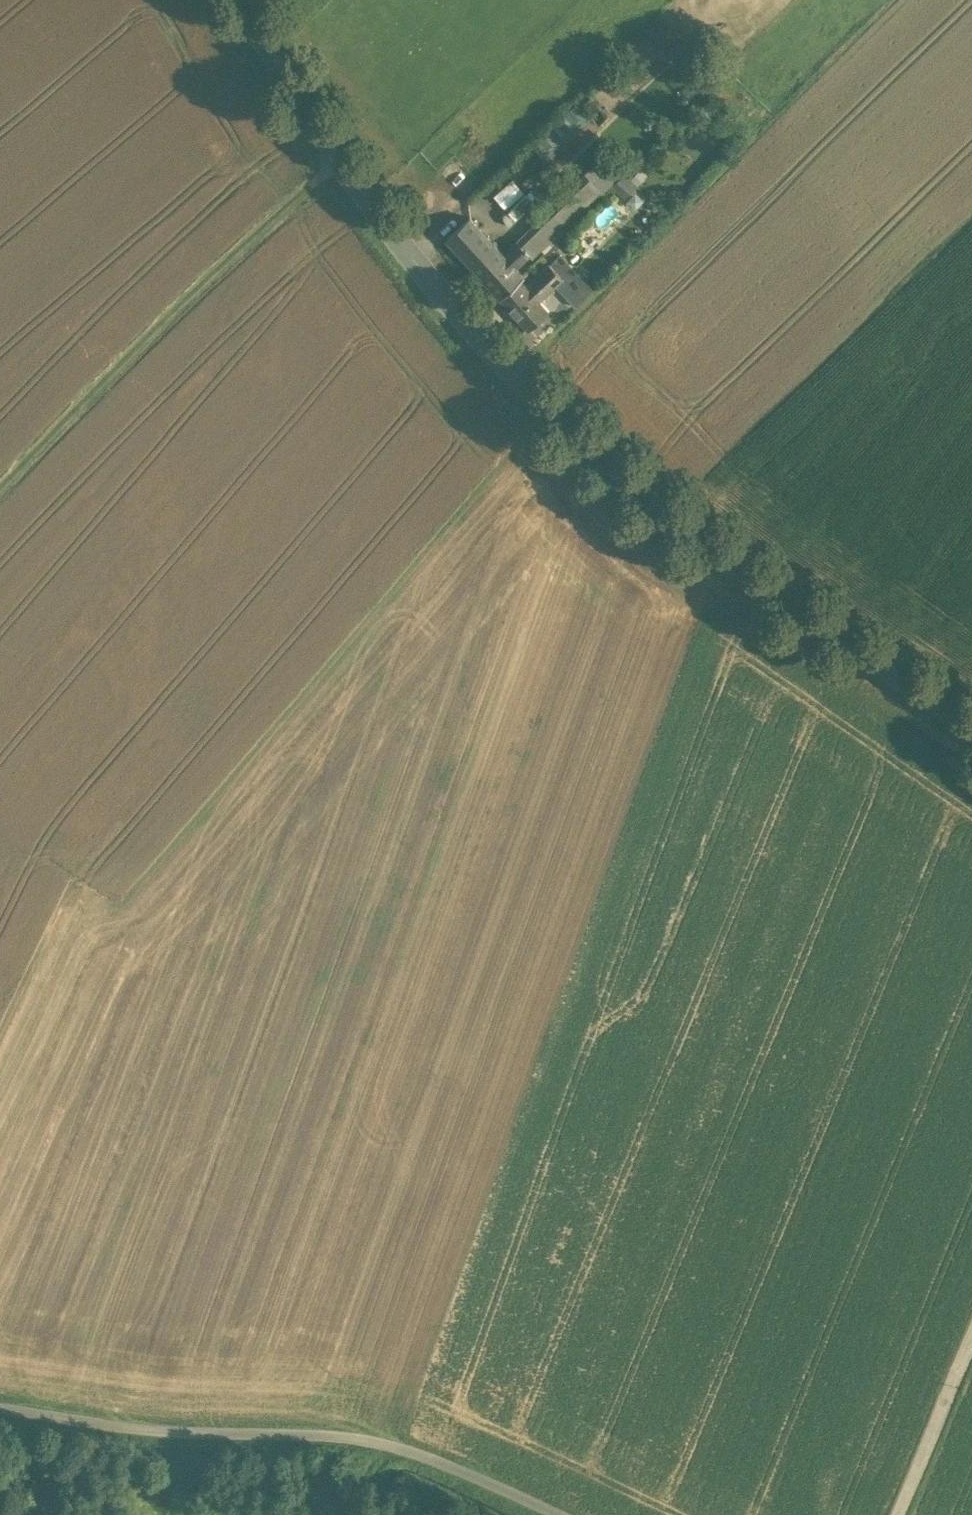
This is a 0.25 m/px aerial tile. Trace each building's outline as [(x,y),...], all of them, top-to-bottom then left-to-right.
[(590,90),(531,140),(553,165),(611,115),(590,90)] [(637,204),(645,193),(636,186),(642,178),(625,166),(611,186),(637,204)] [(513,174),(495,192),(517,212),(534,194),(513,174)] [(548,237),(557,228),(571,214),(575,217),(605,188),(593,175),(531,232),(541,243),(548,237)] [(496,243),(471,216),(447,238),(472,265),(496,243)] [(557,228),(548,237),(554,244),(563,235),(557,228)] [(531,232),(530,231),(524,237),(528,241),(524,245),(531,254),(542,244),(541,243),(531,232)] [(524,237),(519,241),(524,245),(528,241),(524,237)] [(519,241),(505,253),(517,266),(531,254),(524,245),(519,241)] [(496,243),(472,265),(502,298),(522,279),(526,276),(517,266),(505,253),(496,243)] [(554,244),(548,250),(552,255),(559,248),(554,244)] [(575,268),(562,253),(551,263),(564,278),(575,268)] [(551,263),(527,284),(541,299),(564,278),(551,263)] [(579,272),(562,288),(577,304),(593,288),(579,272)] [(527,284),(522,279),(502,298),(529,328),(550,309),(541,299),(527,284)]
